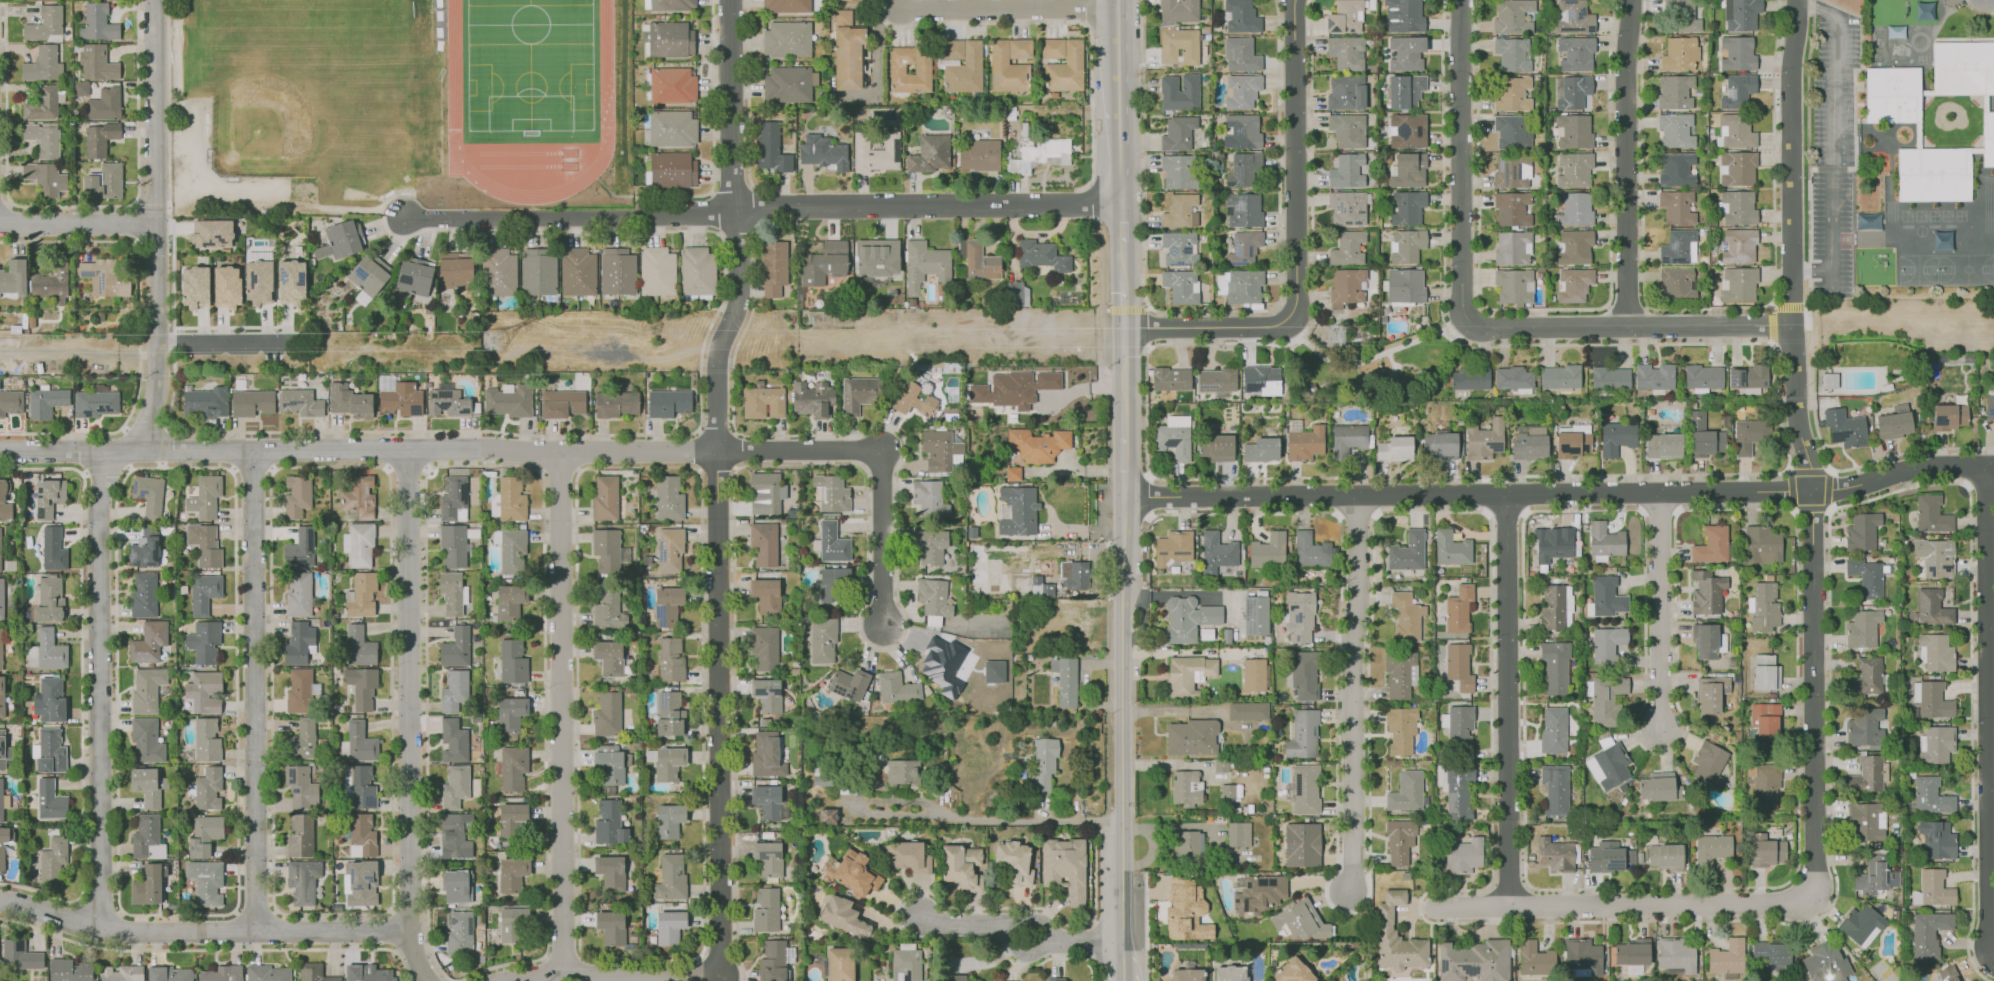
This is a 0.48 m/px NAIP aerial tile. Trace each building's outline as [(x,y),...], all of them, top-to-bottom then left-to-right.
[(652,9),(651,0),(697,0),(697,9),(652,9)] [(762,12),(810,12),(810,0),(762,0),(762,12)] [(1161,21),(1160,0),(1197,0),(1196,22),(1161,21)] [(1224,20),(1224,0),(1251,0),(1251,8),(1253,8),(1254,17),(1261,17),(1261,31),(1227,32),(1226,20),(1224,20)] [(1325,33),(1362,33),(1362,0),(1336,0),(1336,14),(1325,14),(1325,33)] [(1383,5),(1383,0),(1425,0),(1425,31),(1387,31),(1387,5),(1383,5)] [(1497,0),(1530,0),(1530,12),(1524,12),(1524,21),(1529,21),(1529,32),(1493,32),(1493,19),(1497,19),(1497,0)] [(1558,20),(1558,0),(1585,0),(1585,14),(1594,14),(1594,32),(1554,33),(1554,20),(1558,20)] [(1664,32),(1664,0),(1701,0),(1700,32),(1664,32)] [(1723,30),(1723,0),(1761,0),(1762,13),(1756,13),(1756,30),(1723,30)] [(105,40),(104,38),(80,39),(79,28),(86,28),(86,3),(108,3),(109,14),(106,14),(106,24),(120,24),(120,39),(105,40)] [(48,40),(23,40),(23,25),(42,25),(42,15),(40,15),(40,11),(41,11),(41,7),(40,7),(40,5),(43,5),(62,5),(62,35),(48,35),(48,40)] [(835,90),(861,90),(862,43),(865,43),(865,27),(851,27),(851,9),(834,9),(835,90)] [(769,21),(809,21),(810,56),(771,57),(771,53),(763,54),(763,29),(770,29),(769,21)] [(650,55),(692,55),(692,23),(650,23),(650,55)] [(1160,30),(1197,30),(1198,63),(1160,63),(1160,30)] [(1387,37),(1425,36),(1425,52),(1419,52),(1419,58),(1422,58),(1422,70),(1388,71),(1388,58),(1395,58),(1395,49),(1388,49),(1387,37)] [(1720,37),(1751,36),(1752,55),(1755,54),(1755,69),(1720,70),(1720,37)] [(1224,38),(1251,37),(1251,56),(1261,56),(1261,70),(1227,71),(1227,59),(1224,59),(1224,38)] [(1326,37),(1363,37),(1363,70),(1336,70),(1336,56),(1326,56),(1326,37)] [(1557,38),(1594,37),(1594,52),(1591,52),(1591,70),(1559,71),(1558,59),(1565,59),(1564,51),(1557,51),(1557,38)] [(1666,37),(1699,37),(1699,71),(1660,72),(1660,55),(1666,55),(1666,37)] [(1932,37),(1993,37),(1993,94),(1987,94),(1987,111),(1993,111),(1993,167),(1982,167),(1982,151),(1969,151),(1970,199),(1897,201),(1898,148),(1915,148),(1914,120),(1866,121),(1865,68),(1919,67),(1920,148),(1982,147),(1982,94),(1920,94),(1921,90),(1932,90),(1932,37)] [(990,38),(1032,38),(1031,57),(1009,58),(1009,64),(1032,64),(1032,91),(991,90),(990,38)] [(1044,91),(1082,90),(1082,38),(1041,39),(1041,58),(1065,58),(1065,62),(1043,63),(1044,91)] [(1493,38),(1528,39),(1527,72),(1500,71),(1501,53),(1493,53),(1493,38)] [(982,91),(981,39),(943,39),(943,57),(964,58),(964,64),(943,65),(944,91),(982,91)] [(64,81),(22,81),(22,64),(36,64),(36,57),(38,57),(38,44),(57,44),(57,63),(64,63),(64,81)] [(103,80),(103,79),(83,79),(83,65),(80,65),(80,55),(75,55),(75,45),(83,45),(83,44),(106,44),(107,63),(120,63),(120,80),(103,80)] [(889,45),(890,92),(931,91),(930,45),(889,45)] [(770,66),(811,66),(811,101),(763,102),(763,75),(770,75),(770,66)] [(651,67),(689,67),(689,75),(696,75),(697,102),(651,103),(651,67)] [(1158,75),(1176,75),(1176,92),(1182,91),(1183,74),(1198,74),(1198,109),(1161,110),(1158,75)] [(1726,75),(1756,74),(1757,93),(1747,93),(1747,106),(1720,107),(1719,97),(1726,97),(1726,75)] [(1227,76),(1262,75),(1262,90),(1256,90),(1256,99),(1252,99),(1252,108),(1225,108),(1225,96),(1231,96),(1231,88),(1227,88),(1227,76)] [(1388,76),(1425,76),(1425,90),(1420,90),(1420,99),(1417,99),(1418,109),(1389,109),(1388,76)] [(1556,98),(1556,109),(1583,109),(1583,94),(1592,94),(1591,76),(1563,76),(1563,97),(1556,98)] [(1663,76),(1693,76),(1694,108),(1657,108),(1657,93),(1664,93),(1663,76)] [(1330,77),(1363,77),(1363,108),(1326,109),(1326,94),(1330,94),(1330,77)] [(1499,77),(1530,77),(1530,89),(1524,89),(1524,98),(1531,98),(1531,110),(1493,110),(1493,96),(1499,96),(1499,77)] [(89,95),(75,95),(75,82),(89,82),(89,95)] [(58,119),(23,119),(23,103),(37,103),(37,99),(41,99),(41,85),(58,85),(58,91),(65,91),(65,103),(58,103),(58,119)] [(121,119),(87,119),(87,99),(100,99),(100,88),(110,88),(110,86),(120,86),(121,119)] [(650,110),(691,110),(691,118),(697,118),(698,145),(651,146),(650,110)] [(1658,113),(1692,113),(1692,126),(1688,126),(1688,135),(1695,135),(1695,147),(1661,148),(1661,129),(1658,129),(1658,113)] [(1720,114),(1748,113),(1749,132),(1756,132),(1757,148),(1721,149),(1720,114)] [(1326,114),(1365,114),(1364,148),(1337,148),(1337,139),(1334,139),(1334,130),(1326,130),(1326,114)] [(1555,115),(1589,114),(1590,133),(1592,133),(1592,147),(1558,148),(1558,137),(1563,137),(1562,127),(1555,127),(1555,115)] [(1225,115),(1258,115),(1258,133),(1261,133),(1261,148),(1232,148),(1232,127),(1225,127),(1225,115)] [(1390,115),(1417,115),(1417,130),(1426,130),(1426,148),(1390,148),(1390,115)] [(1159,134),(1166,134),(1166,116),(1197,116),(1197,129),(1191,129),(1190,150),(1159,151),(1159,134)] [(1494,116),(1524,116),(1524,137),(1532,137),(1532,148),(1497,148),(1497,131),(1494,131),(1494,116)] [(759,121),(778,120),(778,154),(791,154),(792,172),(773,173),(773,168),(756,168),(756,138),(759,138),(759,121)] [(59,159),(39,159),(39,158),(38,158),(38,147),(40,147),(40,140),(24,140),(24,124),(39,124),(39,127),(41,127),(41,122),(57,122),(57,127),(59,127),(59,159)] [(86,159),(85,127),(104,127),(104,124),(120,123),(120,139),(106,139),(107,159),(86,159)] [(855,172),(870,172),(870,169),(898,169),(899,132),(854,132),(855,172)] [(804,134),(819,134),(819,137),(830,137),(831,144),(846,144),(846,172),(835,172),(834,163),(800,164),(800,144),(804,144),(804,134)] [(919,134),(948,134),(949,167),(934,167),(934,172),(907,172),(908,155),(919,155),(919,134)] [(1000,170),(999,139),(960,140),(960,170),(1000,170)] [(1018,174),(1030,174),(1030,169),(1039,163),(1045,163),(1045,165),(1070,165),(1070,139),(1020,139),(1021,158),(1018,158),(1018,174)] [(651,153),(690,152),(690,161),(697,160),(698,186),(651,186),(651,153)] [(1662,153),(1695,152),(1696,185),(1659,186),(1658,171),(1662,171),(1662,153)] [(1720,152),(1755,152),(1755,186),(1720,186),(1720,152)] [(1225,174),(1225,186),(1253,186),(1253,169),(1262,169),(1262,153),(1231,153),(1231,174),(1225,174)] [(1396,153),(1425,153),(1426,187),(1389,187),(1389,175),(1396,175),(1396,153)] [(1555,174),(1555,187),(1589,187),(1588,168),(1592,168),(1592,153),(1558,154),(1558,166),(1562,166),(1562,174),(1555,174)] [(1337,154),(1364,154),(1364,166),(1358,166),(1358,175),(1364,175),(1364,187),(1327,187),(1327,169),(1338,168),(1337,154)] [(1159,155),(1159,170),(1164,170),(1164,189),(1195,188),(1198,186),(1198,155),(1159,155)] [(1497,156),(1529,156),(1530,187),(1493,188),(1493,173),(1497,173),(1497,156)] [(59,198),(41,198),(41,186),(36,186),(36,179),(23,179),(23,163),(36,163),(36,164),(59,164),(59,174),(68,174),(68,190),(59,190),(59,198)] [(103,198),(103,196),(86,196),(86,193),(84,193),(84,177),(88,177),(88,174),(102,173),(102,163),(122,163),(122,198),(103,198)] [(1392,191),(1426,191),(1426,206),(1420,206),(1420,224),(1390,224),(1390,214),(1396,214),(1396,203),(1392,203),(1392,191)] [(1658,191),(1693,191),(1693,226),(1664,226),(1665,207),(1658,207),(1658,191)] [(1720,192),(1752,191),(1753,209),(1756,209),(1757,224),(1723,225),(1723,213),(1727,213),(1726,203),(1720,203),(1720,192)] [(1328,193),(1365,192),(1365,225),(1332,225),(1332,207),(1328,207),(1328,193)] [(1493,193),(1532,192),(1532,204),(1524,205),(1524,214),(1531,214),(1531,225),(1497,226),(1497,207),(1494,207),(1493,193)] [(1555,192),(1591,192),(1592,226),(1555,226),(1555,215),(1562,215),(1562,205),(1555,205),(1555,192)] [(1172,194),(1198,194),(1198,206),(1191,205),(1191,226),(1160,226),(1160,212),(1168,212),(1168,205),(1172,205),(1172,194)] [(1225,194),(1259,194),(1259,212),(1262,212),(1262,226),(1227,226),(1227,215),(1225,215),(1225,194)] [(334,260),(333,255),(316,260),(313,250),(330,245),(324,229),(353,219),(354,224),(359,223),(362,230),(364,237),(363,238),(365,243),(361,244),(363,251),(334,260)] [(192,220),(232,220),(233,247),(191,248),(192,220)] [(1393,229),(1426,229),(1426,249),(1417,249),(1417,264),(1390,264),(1390,240),(1393,240),(1393,229)] [(1668,230),(1694,230),(1695,262),(1660,263),(1659,245),(1668,244),(1668,230)] [(1720,263),(1720,250),(1727,250),(1727,242),(1723,242),(1723,230),(1756,230),(1756,244),(1753,244),(1753,263),(1720,263)] [(1338,231),(1365,231),(1365,242),(1359,242),(1359,252),(1362,252),(1362,264),(1329,264),(1328,249),(1338,249),(1338,231)] [(1496,232),(1531,231),(1531,243),(1523,244),(1523,254),(1528,254),(1529,264),(1494,265),(1494,249),(1496,249),(1496,232)] [(1559,231),(1593,231),(1593,246),(1589,246),(1589,253),(1593,253),(1593,265),(1556,265),(1556,242),(1559,242),(1559,231)] [(1225,254),(1226,265),(1256,265),(1256,246),(1262,246),(1262,232),(1233,232),(1233,254),(1225,254)] [(1160,233),(1195,234),(1195,265),(1165,264),(1164,253),(1168,253),(1167,248),(1160,249),(1160,233)] [(823,239),(846,239),(847,264),(846,272),(846,276),(823,276),(823,286),(799,287),(799,254),(823,254),(823,239)] [(856,240),(898,239),(899,273),(893,274),(891,275),(867,276),(863,273),(857,273),(856,240)] [(1018,267),(1031,267),(1030,265),(1053,265),(1053,272),(1070,272),(1069,254),(1056,255),(1055,243),(1035,243),(1035,239),(1018,239),(1018,267)] [(763,240),(786,240),(787,285),(780,286),(780,297),(762,298),(762,291),(763,240)] [(906,240),(925,241),(926,250),(950,250),(950,283),(935,283),(936,274),(925,274),(923,276),(923,283),(920,283),(919,296),(906,296),(906,240)] [(981,256),(981,240),(958,240),(958,257),(965,257),(965,282),(1001,281),(1000,256),(981,256)] [(683,245),(707,245),(707,252),(714,253),(715,295),(682,296),(682,253),(683,253),(683,245)] [(643,246),(667,247),(667,253),(675,253),(676,295),(641,295),(643,246)] [(516,294),(517,254),(507,253),(507,248),(481,247),(483,296),(516,294)] [(587,247),(587,253),(595,254),(596,296),(561,295),(560,247),(587,247)] [(522,248),(555,249),(556,294),(521,295),(522,248)] [(603,248),(628,248),(628,254),(634,255),(635,295),(600,294),(603,248)] [(364,306),(355,299),(362,290),(347,278),(366,255),(369,257),(372,253),(391,269),(388,273),(391,275),(376,293),(372,298),(371,298),(364,306)] [(474,296),(461,296),(461,289),(440,290),(440,253),(471,253),(471,259),(473,259),(473,281),(474,281),(474,288),(474,296)] [(427,297),(395,289),(402,260),(408,262),(409,256),(424,260),(424,261),(434,264),(433,268),(434,268),(427,297)] [(65,306),(54,306),(54,298),(31,298),(30,272),(34,272),(34,273),(39,273),(39,272),(43,272),(43,276),(48,276),(48,267),(51,267),(51,258),(67,258),(68,297),(65,297),(65,306)] [(1,299),(0,299),(0,269),(9,269),(9,259),(26,259),(27,296),(19,296),(19,298),(16,300),(12,300),(9,299),(6,298),(3,298),(1,299)] [(91,296),(91,277),(79,277),(79,263),(95,262),(95,259),(118,259),(119,270),(123,270),(123,274),(131,274),(131,295),(91,296)] [(278,260),(278,303),(305,304),(304,261),(278,260)] [(246,262),(272,262),(273,302),(260,302),(259,306),(252,306),(251,300),(246,300),(246,262)] [(214,267),(240,266),(241,304),(236,304),(236,310),(226,310),(226,307),(215,307),(214,267)] [(1659,268),(1696,267),(1696,299),(1660,300),(1659,268)] [(185,268),(208,269),(209,306),(197,306),(197,310),(188,309),(188,305),(183,305),(183,278),(185,278),(185,268)] [(1723,268),(1757,268),(1758,282),(1755,282),(1755,301),(1721,301),(1721,289),(1727,289),(1727,279),(1723,279),(1723,268)] [(1332,269),(1366,269),(1366,281),(1359,281),(1359,291),(1363,291),(1363,302),(1329,302),(1329,288),(1332,288),(1332,269)] [(1387,269),(1423,269),(1422,287),(1425,287),(1425,303),(1387,302),(1387,269)] [(1493,270),(1532,269),(1532,303),(1498,303),(1498,285),(1494,285),(1493,270)] [(1559,269),(1594,269),(1594,284),(1587,284),(1587,293),(1584,293),(1584,302),(1557,302),(1557,279),(1559,279),(1559,269)] [(1160,270),(1196,271),(1196,304),(1171,303),(1170,287),(1160,287),(1160,270)] [(1228,271),(1263,270),(1263,285),(1260,285),(1260,303),(1226,304),(1225,282),(1228,282),(1228,271)] [(1026,306),(1026,281),(1006,281),(1007,306),(1026,306)] [(351,297),(347,294),(351,289),(355,293),(351,297)] [(21,335),(10,334),(10,325),(21,325),(21,335)] [(1635,364),(1635,389),(1674,388),(1673,364),(1657,365),(1657,369),(1650,369),(1650,364),(1635,364)] [(1729,370),(1729,387),(1775,386),(1775,364),(1752,364),(1752,367),(1746,367),(1746,369),(1729,370)] [(1541,367),(1541,388),(1580,387),(1580,365),(1564,365),(1564,367),(1541,367)] [(1684,365),(1684,387),(1723,387),(1722,368),(1700,368),(1700,365),(1684,365)] [(1151,368),(1167,367),(1167,370),(1190,370),(1190,390),(1152,391),(1151,368)] [(1242,367),(1242,391),(1259,391),(1259,395),(1280,395),(1280,369),(1268,369),(1268,367),(1242,367)] [(1494,368),(1494,389),(1533,388),(1533,371),(1524,371),(1524,367),(1509,367),(1509,368),(1494,368)] [(1591,367),(1591,391),(1629,390),(1629,369),(1605,369),(1605,367),(1591,367)] [(1451,373),(1451,389),(1490,389),(1489,368),(1458,369),(1458,373),(1451,373)] [(1197,371),(1197,391),(1236,391),(1236,369),(1220,369),(1220,371),(1197,371)] [(1821,375),(1836,374),(1837,388),(1822,388),(1821,375)] [(842,378),(881,378),(881,405),(858,404),(858,417),(841,417),(842,378)] [(890,405),(902,414),(905,414),(911,406),(928,416),(932,415),(940,403),(938,399),(930,395),(929,397),(926,395),(922,402),(916,398),(920,388),(907,380),(890,405)] [(1029,410),(1027,380),(992,381),(993,390),(987,390),(986,385),(967,384),(968,404),(988,403),(987,396),(992,396),(993,405),(1015,406),(1014,412),(1029,410)] [(793,381),(805,382),(805,389),(813,389),(813,382),(827,382),(827,389),(834,389),(835,406),(827,406),(827,417),(812,418),(812,415),(793,413),(793,381)] [(350,414),(350,412),(331,412),(330,397),(329,382),(348,382),(348,390),(353,390),(353,394),(373,394),(373,418),(354,418),(354,414),(350,414)] [(423,415),(401,415),(401,409),(395,409),(395,412),(381,412),(380,390),(395,390),(395,382),(416,382),(416,390),(423,390),(423,415)] [(1305,383),(1312,383),(1317,389),(1314,397),(1305,397),(1302,389),(1305,383)] [(52,419),(30,420),(30,390),(40,390),(40,385),(49,385),(49,390),(70,390),(70,406),(52,406),(52,419)] [(202,418),(202,412),(194,412),(194,418),(183,418),(183,410),(184,410),(184,391),(185,391),(185,385),(192,385),(192,391),(213,391),(213,386),(227,386),(228,416),(214,416),(214,417),(202,418)] [(433,416),(433,414),(429,415),(428,406),(430,406),(430,389),(461,388),(461,398),(472,398),(472,402),(480,402),(480,412),(472,412),(472,415),(447,416),(447,409),(440,410),(440,414),(437,414),(437,416),(433,416)] [(743,388),(784,388),(784,419),(743,418),(743,388)] [(325,417),(300,417),(300,410),(296,410),(296,411),(291,412),(282,412),(282,390),(313,390),(313,400),(325,399),(325,417)] [(486,390),(531,391),(532,416),(508,417),(508,413),(486,413),(486,390)] [(594,390),(637,392),(638,417),(593,417),(594,390)] [(647,390),(691,391),(691,412),(672,411),(673,418),(647,416),(647,390)] [(4,419),(0,419),(0,391),(24,391),(24,414),(9,414),(9,412),(4,412),(4,419)] [(246,417),(233,417),(233,391),(275,391),(275,413),(260,413),(260,410),(255,410),(255,416),(246,416),(246,417)] [(541,417),(541,392),(585,391),(585,411),(568,411),(567,418),(541,417)] [(88,418),(75,418),(75,393),(119,392),(119,413),(99,414),(99,417),(88,417),(88,418)] [(1985,395),(1993,395),(1993,421),(1984,421),(1985,395)] [(1932,405),(1933,431),(1948,431),(1948,428),(1957,428),(1957,426),(1970,425),(1969,404),(1932,405)] [(1821,409),(1824,433),(1828,432),(1829,443),(1842,441),(1843,447),(1867,443),(1864,417),(1844,420),(1842,406),(1821,409)] [(1690,411),(1704,410),(1705,430),(1724,430),(1725,452),(1691,453),(1690,411)] [(1876,423),(1878,440),(1901,437),(1901,434),(1913,432),(1910,411),(1883,414),(1884,422),(1876,423)] [(1466,424),(1466,459),(1491,458),(1491,452),(1502,451),(1501,415),(1490,415),(1490,429),(1477,429),(1477,424),(1466,424)] [(1734,420),(1735,457),(1751,457),(1751,442),(1770,442),(1770,420),(1734,420)] [(1601,423),(1601,457),(1617,457),(1617,445),(1636,445),(1636,423),(1601,423)] [(1287,432),(1287,460),(1311,460),(1311,455),(1323,455),(1323,424),(1312,424),(1312,432),(1287,432)] [(1152,426),(1189,425),(1190,462),(1173,462),(1173,447),(1165,447),(1165,451),(1152,451),(1152,426)] [(1332,426),(1367,426),(1367,451),(1358,451),(1358,447),(1348,448),(1348,457),(1333,457),(1332,426)] [(1006,429),(1028,430),(1029,436),(1040,437),(1041,433),(1047,433),(1047,436),(1052,436),(1053,430),(1069,430),(1071,450),(1059,448),(1059,452),(1054,456),(1054,463),(1023,463),(1023,460),(1021,460),(1018,456),(1018,450),(1006,449),(1006,429)] [(921,430),(950,431),(951,443),(964,443),(964,455),(951,454),(951,473),(927,473),(927,455),(920,455),(921,430)] [(1555,432),(1556,458),(1582,457),(1582,453),(1591,453),(1591,432),(1555,432)] [(1423,433),(1458,433),(1459,460),(1434,460),(1434,454),(1424,454),(1423,433)] [(1511,442),(1511,459),(1547,459),(1547,435),(1527,435),(1527,433),(1515,433),(1515,442),(1511,442)] [(1646,441),(1646,458),(1682,458),(1682,434),(1657,434),(1657,441),(1646,441)] [(1198,435),(1233,435),(1233,461),(1210,461),(1210,455),(1198,455),(1198,435)] [(1377,443),(1377,460),(1412,460),(1412,435),(1388,435),(1388,443),(1377,443)] [(1243,461),(1268,460),(1267,458),(1278,458),(1278,437),(1243,437),(1243,461)] [(1005,467),(1019,467),(1020,481),(1005,481),(1005,467)] [(750,473),(778,473),(779,515),(763,514),(763,496),(750,495),(750,473)] [(374,519),(358,519),(358,506),(353,506),(353,509),(340,509),(340,488),(349,488),(349,475),(373,475),(373,488),(370,488),(370,493),(375,492),(375,505),(376,505),(376,514),(374,514),(374,519)] [(468,520),(441,520),(441,494),(448,494),(448,491),(445,491),(445,485),(447,485),(446,480),(445,480),(445,476),(468,475),(468,508),(468,520)] [(497,475),(520,475),(521,494),(526,494),(526,520),(499,521),(497,475)] [(595,475),(616,476),(619,521),(591,519),(592,495),(596,495),(595,475)] [(657,475),(679,475),(679,493),(682,493),(683,519),(656,519),(657,475)] [(812,475),(842,475),(842,489),(850,488),(850,511),(821,511),(821,488),(812,488),(812,475)] [(216,520),(198,520),(198,512),(186,512),(186,497),(198,497),(198,476),(222,476),(222,497),(216,497),(216,520)] [(286,519),(285,495),(291,495),(291,488),(286,488),(286,476),(295,476),(312,476),(312,508),(302,508),(302,519),(286,519)] [(160,520),(144,519),(146,500),(132,498),(134,477),(164,480),(160,520)] [(53,521),(37,521),(37,480),(67,481),(67,502),(53,502),(53,521)] [(4,521),(0,521),(0,481),(9,481),(9,482),(11,484),(11,490),(9,492),(9,493),(5,493),(5,503),(4,503),(4,504),(12,504),(12,520),(4,520),(4,521)] [(912,481),(941,481),(941,505),(949,505),(949,518),(920,517),(919,505),(912,503),(912,481)] [(1034,534),(1034,510),(1040,509),(1040,504),(1034,502),(1033,488),(997,487),(997,499),(1000,501),(1005,501),(1006,505),(998,505),(997,534),(1034,534)] [(1916,495),(1916,531),(1953,531),(1953,515),(1938,515),(1938,496),(1916,495)] [(1855,514),(1855,534),(1844,534),(1844,551),(1875,551),(1874,525),(1881,525),(1880,514),(1855,514)] [(819,519),(836,519),(836,538),(850,538),(850,560),(820,560),(819,519)] [(1589,521),(1589,555),(1624,555),(1624,531),(1615,531),(1615,534),(1606,534),(1605,521),(1589,521)] [(372,567),(350,567),(350,551),(344,552),(343,533),(350,533),(350,523),(375,522),(375,546),(372,546),(372,567)] [(749,523),(775,524),(777,566),(755,566),(754,549),(749,549),(749,523)] [(444,568),(444,553),(447,553),(447,547),(442,547),(442,538),(441,538),(441,525),(467,524),(467,527),(480,527),(480,537),(467,537),(467,543),(473,543),(473,550),(467,550),(467,567),(444,568)] [(159,566),(130,567),(129,545),(143,544),(143,525),(158,525),(159,566)] [(222,568),(197,568),(197,545),(187,545),(186,525),(201,525),(201,526),(216,526),(216,540),(218,540),(218,549),(222,549),(222,568)] [(298,526),(315,525),(315,566),(285,566),(285,544),(298,544),(298,526)] [(1691,546),(1691,561),(1726,560),(1726,525),(1702,525),(1702,535),(1705,535),(1705,545),(1691,546)] [(68,570),(44,570),(44,526),(62,526),(62,539),(61,539),(61,549),(68,549),(68,570)] [(1743,526),(1768,526),(1768,534),(1781,534),(1781,562),(1743,562),(1743,526)] [(1537,535),(1537,565),(1549,564),(1549,558),(1573,557),(1573,527),(1548,527),(1548,535),(1537,535)] [(657,528),(683,529),(684,554),(680,553),(680,573),(657,572),(657,528)] [(1407,528),(1423,528),(1424,569),(1387,569),(1387,545),(1398,545),(1398,548),(1407,548),(1407,528)] [(1435,528),(1435,562),(1471,562),(1471,540),(1461,540),(1461,542),(1452,542),(1452,528),(1435,528)] [(591,529),(620,529),(621,572),(597,572),(596,558),(598,558),(598,555),(592,554),(591,529)] [(500,530),(527,530),(528,575),(499,575),(500,530)] [(1155,538),(1155,567),(1168,567),(1168,560),(1191,560),(1191,530),(1166,530),(1166,538),(1155,538)] [(1201,530),(1218,530),(1218,544),(1227,544),(1227,541),(1238,541),(1238,565),(1216,565),(1216,576),(1201,576),(1201,530)] [(1249,542),(1249,565),(1285,565),(1285,530),(1268,530),(1268,544),(1258,544),(1258,542),(1249,542)] [(1294,530),(1295,567),(1334,567),(1334,545),(1311,545),(1311,530),(1294,530)] [(912,531),(948,531),(948,548),(943,548),(943,565),(923,564),(922,549),(913,548),(912,531)] [(1913,540),(1953,540),(1953,577),(1924,577),(1923,557),(1913,557),(1913,540)] [(1844,559),(1862,559),(1862,564),(1881,564),(1881,599),(1861,599),(1860,575),(1844,575),(1844,559)] [(1063,588),(1064,577),(1071,579),(1071,562),(1089,561),(1089,589),(1063,588)] [(319,600),(319,608),(313,608),(313,615),(286,615),(286,601),(287,601),(287,592),(290,592),(290,571),(301,571),(301,567),(310,567),(310,571),(313,571),(313,596),(319,600)] [(820,568),(850,568),(849,603),(820,602),(820,568)] [(375,615),(347,615),(347,589),(354,589),(354,571),(377,570),(378,590),(373,590),(373,599),(371,599),(371,600),(375,600),(375,615)] [(1690,570),(1712,571),(1712,577),(1727,577),(1727,589),(1721,589),(1721,613),(1692,613),(1692,590),(1697,590),(1697,579),(1689,579),(1690,570)] [(446,616),(446,601),(444,601),(444,592),(441,592),(441,573),(463,572),(463,586),(470,586),(470,604),(463,604),(464,615),(448,615),(448,616),(446,616)] [(132,617),(132,594),(135,594),(135,573),(156,573),(157,617),(132,617)] [(63,621),(34,622),(33,607),(41,607),(40,578),(48,578),(48,574),(57,574),(57,578),(62,578),(62,598),(65,598),(65,608),(66,608),(66,620),(63,621)] [(209,617),(192,617),(192,576),(222,576),(223,598),(208,598),(209,617)] [(1592,577),(1593,616),(1615,616),(1614,612),(1630,612),(1629,595),(1614,596),(1613,586),(1616,586),(1616,577),(1592,577)] [(749,578),(778,580),(780,618),(758,618),(758,597),(748,597),(749,578)] [(916,580),(947,581),(946,604),(952,605),(952,616),(924,614),(924,603),(916,602),(916,580)] [(1445,596),(1445,632),(1470,632),(1470,623),(1467,623),(1467,602),(1474,602),(1474,583),(1457,583),(1457,596),(1445,596)] [(1753,583),(1776,583),(1776,597),(1773,597),(1773,603),(1778,603),(1778,626),(1771,626),(1771,632),(1750,632),(1750,616),(1753,616),(1753,583)] [(598,584),(617,584),(618,612),(626,612),(627,626),(592,628),(593,605),(599,604),(598,584)] [(1542,585),(1564,585),(1565,629),(1540,630),(1539,605),(1546,605),(1546,600),(1543,600),(1542,585)] [(497,586),(527,586),(527,603),(518,603),(519,622),(489,622),(490,606),(498,606),(497,586)] [(655,587),(684,588),(684,605),(677,604),(677,628),(655,628),(655,587)] [(1917,589),(1917,624),(1955,624),(1955,607),(1938,607),(1938,589),(1917,589)] [(1287,592),(1314,592),(1314,630),(1311,630),(1311,642),(1293,642),(1293,632),(1286,631),(1287,592)] [(1390,592),(1411,592),(1411,604),(1426,604),(1426,616),(1420,616),(1420,641),(1394,641),(1394,624),(1397,624),(1397,608),(1390,608),(1390,592)] [(1165,602),(1170,597),(1177,597),(1178,598),(1185,598),(1187,596),(1193,596),(1196,599),(1196,605),(1193,609),(1197,609),(1197,606),(1222,606),(1222,623),(1195,624),(1195,642),(1164,643),(1164,630),(1167,626),(1168,626),(1169,611),(1165,607),(1165,602)] [(1243,597),(1268,596),(1269,635),(1244,634),(1243,597)] [(1845,622),(1845,648),(1876,647),(1875,622),(1882,622),(1882,610),(1852,610),(1852,622),(1845,622)] [(811,618),(836,618),(836,643),(833,643),(833,664),(810,663),(811,618)] [(308,664),(286,664),(286,643),(289,643),(289,636),(291,636),(291,620),(308,620),(308,623),(314,623),(314,626),(316,626),(316,653),(308,653),(308,664)] [(130,662),(130,642),(143,642),(143,622),(168,622),(168,646),(159,646),(160,662),(130,662)] [(217,665),(195,665),(195,650),(186,650),(186,635),(195,635),(195,623),(221,623),(221,645),(215,645),(215,648),(217,648),(217,665)] [(378,662),(348,662),(348,623),(364,623),(364,641),(378,641),(378,662)] [(470,665),(442,665),(442,642),(455,642),(455,638),(454,638),(454,624),(470,624),(470,665)] [(1690,624),(1717,624),(1717,659),(1698,659),(1698,649),(1694,649),(1694,639),(1690,639),(1690,624)] [(68,668),(38,668),(38,666),(28,666),(28,646),(38,646),(38,626),(54,627),(54,646),(68,646),(68,668)] [(749,627),(777,627),(777,672),(755,671),(755,656),(757,657),(757,654),(750,654),(749,627)] [(1592,628),(1627,627),(1628,644),(1614,645),(1615,664),(1593,664),(1592,628)] [(1200,628),(1213,628),(1213,640),(1200,640),(1200,628)] [(1222,629),(1230,628),(1230,643),(1222,644),(1222,629)] [(1917,634),(1953,634),(1954,671),(1925,671),(1924,646),(1917,646),(1917,634)] [(931,635),(965,654),(947,686),(921,669),(926,660),(920,656),(931,635)] [(499,638),(522,639),(522,658),(527,658),(527,683),(500,683),(499,638)] [(656,638),(681,639),(681,657),(685,657),(685,682),(655,681),(656,638)] [(592,641),(622,641),(623,676),(601,675),(602,660),(591,659),(592,641)] [(1539,642),(1568,642),(1568,696),(1544,695),(1544,661),(1539,661),(1539,642)] [(1445,644),(1470,644),(1470,654),(1468,655),(1468,675),(1473,675),(1473,692),(1459,692),(1458,678),(1446,679),(1445,644)] [(1289,651),(1288,686),(1295,686),(1295,701),(1317,701),(1317,651),(1289,651)] [(1383,652),(1416,652),(1416,665),(1409,665),(1410,699),(1388,699),(1387,671),(1383,671),(1383,652)] [(1754,655),(1753,688),(1780,689),(1780,666),(1774,666),(1774,656),(1754,655)] [(1057,707),(1058,674),(1048,672),(1050,657),(1075,657),(1076,707),(1057,707)] [(1169,657),(1169,672),(1167,672),(1167,682),(1170,682),(1170,697),(1199,697),(1199,690),(1193,690),(1193,671),(1202,671),(1202,676),(1217,675),(1217,658),(1203,659),(1203,657),(1169,657)] [(1856,658),(1881,657),(1882,692),(1847,693),(1847,678),(1859,677),(1859,668),(1857,668),(1856,658)] [(1242,659),(1265,659),(1265,690),(1242,690),(1242,659)] [(1004,661),(983,660),(983,682),(1004,682),(1004,661)] [(313,713),(287,713),(287,698),(288,698),(288,688),(290,688),(291,668),(313,668),(313,684),(322,684),(322,694),(313,694),(313,713)] [(373,711),(355,711),(355,684),(346,684),(346,678),(344,678),(344,668),(379,668),(379,687),(374,687),(374,696),(371,696),(371,699),(373,699),(373,711)] [(158,714),(133,714),(133,713),(132,713),(132,700),(133,700),(133,690),(136,690),(136,670),(168,669),(168,685),(158,685),(158,714)] [(442,712),(442,700),(443,700),(443,687),(449,687),(449,684),(447,684),(447,678),(448,678),(448,672),(447,672),(447,669),(470,669),(470,701),(459,701),(459,712),(442,712)] [(836,669),(851,677),(855,669),(869,675),(858,703),(826,689),(836,669)] [(877,673),(899,670),(901,686),(919,683),(921,698),(880,702),(877,673)] [(207,713),(207,711),(194,712),(194,698),(186,698),(186,682),(194,682),(194,672),(223,671),(224,688),(214,688),(214,694),(210,694),(210,698),(221,698),(221,713),(207,713)] [(49,722),(41,722),(41,715),(34,715),(34,700),(35,700),(35,694),(40,693),(40,678),(63,678),(63,698),(66,698),(66,722),(49,722)] [(1591,678),(1591,727),(1616,727),(1616,695),(1628,695),(1628,678),(1591,678)] [(1695,678),(1729,678),(1729,685),(1719,685),(1719,713),(1699,713),(1699,703),(1695,703),(1695,678)] [(750,679),(780,680),(781,714),(759,714),(758,697),(750,697),(750,679)] [(1919,682),(1942,682),(1942,699),(1954,699),(1954,716),(1919,716),(1919,682)] [(597,690),(620,691),(620,736),(593,736),(593,710),(599,710),(597,690)] [(657,691),(678,690),(678,710),(686,709),(685,735),(656,735),(657,691)] [(497,698),(527,698),(527,716),(520,716),(520,734),(498,733),(497,698)] [(1227,703),(1268,703),(1268,719),(1228,720),(1227,703)] [(1750,704),(1780,704),(1780,734),(1777,734),(1777,739),(1756,739),(1756,728),(1750,728),(1750,704)] [(1384,707),(1419,707),(1419,728),(1416,728),(1416,735),(1412,735),(1412,755),(1388,755),(1388,744),(1391,744),(1391,732),(1386,732),(1386,725),(1384,725),(1384,707)] [(1448,707),(1473,707),(1473,730),(1467,730),(1468,736),(1470,736),(1471,747),(1449,747),(1448,707)] [(1539,729),(1539,752),(1565,752),(1566,708),(1543,708),(1543,729),(1539,729)] [(1846,720),(1846,746),(1886,745),(1886,729),(1876,729),(1876,720),(1886,719),(1886,708),(1853,709),(1853,720),(1846,720)] [(1284,741),(1284,757),(1317,757),(1318,710),(1293,709),(1293,741),(1284,741)] [(222,761),(196,761),(196,716),(219,716),(219,719),(217,719),(217,724),(219,724),(219,730),(215,730),(215,737),(222,737),(222,761)] [(284,758),(284,736),(300,735),(299,717),(316,717),(316,758),(284,758)] [(469,761),(443,761),(443,750),(449,750),(449,743),(443,743),(443,717),(459,717),(459,728),(469,728),(469,761)] [(166,762),(136,763),(136,742),(133,742),(133,732),(132,732),(132,720),(133,720),(133,719),(158,718),(158,744),(166,744),(166,762)] [(379,760),(349,761),(349,758),(342,758),(342,741),(349,741),(349,719),(365,719),(365,738),(378,738),(379,760)] [(1166,723),(1166,754),(1217,754),(1217,719),(1186,719),(1186,723),(1166,723)] [(1924,727),(1924,751),(1918,752),(1918,764),(1954,764),(1954,727),(1924,727)] [(37,773),(37,759),(33,759),(33,745),(40,745),(40,729),(60,728),(60,729),(62,729),(62,743),(60,743),(60,747),(67,747),(67,772),(37,773)] [(5,770),(0,770),(0,730),(5,730),(5,748),(12,748),(12,760),(5,760),(5,770)] [(751,774),(787,775),(786,765),(779,764),(778,730),(755,730),(755,751),(751,751),(751,774)] [(1032,738),(1055,738),(1054,775),(1049,774),(1048,795),(1030,792),(1032,738)] [(1703,739),(1730,754),(1718,775),(1723,778),(1717,789),(1692,775),(1698,764),(1691,760),(1703,739)] [(1592,757),(1617,742),(1630,763),(1625,766),(1631,776),(1605,792),(1598,782),(1604,778),(1592,757)] [(592,751),(596,752),(597,746),(619,745),(619,752),(622,752),(624,785),(602,785),(602,769),(594,768),(592,751)] [(501,747),(528,748),(528,773),(522,773),(522,790),(500,791),(501,747)] [(656,748),(686,749),(686,765),(678,765),(679,782),(656,781),(656,748)] [(1847,775),(1847,791),(1881,791),(1881,756),(1857,756),(1857,766),(1860,766),(1860,775),(1847,775)] [(1213,759),(1228,759),(1228,771),(1214,771),(1213,759)] [(887,787),(886,761),(921,762),(920,786),(907,786),(907,781),(895,780),(895,787),(887,787)] [(1292,765),(1320,764),(1320,784),(1317,784),(1317,798),(1320,798),(1320,814),(1292,814),(1292,765)] [(222,809),(215,809),(215,808),(196,808),(196,795),(187,795),(187,785),(196,784),(196,776),(205,776),(205,765),(222,765),(222,790),(217,790),(217,797),(222,797),(222,809)] [(320,808),(291,808),(291,785),(286,785),(286,765),(309,765),(309,777),(311,777),(311,783),(320,783),(320,808)] [(377,808),(354,808),(354,793),(352,793),(352,776),(345,776),(345,765),(373,765),(373,779),(370,779),(370,786),(377,786),(377,808)] [(443,809),(443,784),(450,783),(450,781),(448,781),(448,773),(448,769),(448,766),(450,766),(450,765),(470,765),(470,797),(460,797),(460,809),(443,809)] [(1539,766),(1569,765),(1569,815),(1544,815),(1544,800),(1546,800),(1546,783),(1540,783),(1539,766)] [(1754,765),(1780,765),(1780,788),(1777,788),(1776,808),(1753,808),(1754,765)] [(161,809),(145,809),(145,790),(133,790),(133,768),(158,768),(158,769),(161,769),(161,777),(170,777),(170,789),(161,789),(161,809)] [(1446,768),(1474,768),(1474,785),(1469,785),(1469,806),(1472,806),(1472,820),(1446,820),(1446,768)] [(1171,771),(1171,803),(1182,803),(1182,807),(1195,807),(1195,803),(1203,803),(1202,781),(1198,781),(1198,770),(1171,771)] [(1398,771),(1422,770),(1422,809),(1385,809),(1385,792),(1398,792),(1398,771)] [(1639,780),(1639,799),(1683,798),(1683,785),(1674,786),(1673,772),(1650,773),(1650,780),(1639,780)] [(1915,776),(1915,812),(1955,812),(1955,796),(1938,796),(1938,777),(1915,776)] [(39,818),(38,778),(55,778),(55,796),(68,796),(68,818),(39,818)] [(3,823),(0,823),(0,779),(3,779),(3,796),(10,795),(11,809),(3,809),(3,823)] [(750,785),(781,785),(780,801),(787,801),(787,821),(761,820),(759,816),(762,816),(761,811),(759,810),(759,804),(751,804),(750,785)] [(1221,785),(1241,785),(1241,797),(1221,798),(1221,785)] [(598,799),(619,799),(620,816),(629,816),(630,842),(594,842),(595,819),(599,818),(598,799)] [(498,804),(527,803),(527,822),(516,822),(517,838),(499,839),(498,804)] [(656,804),(656,839),(678,839),(678,823),(685,823),(685,805),(656,804)] [(1846,805),(1883,805),(1884,840),(1854,840),(1854,828),(1847,828),(1846,805)] [(817,808),(835,808),(835,826),(819,826),(817,808)] [(288,857),(288,844),(289,844),(289,834),(295,834),(295,828),(292,828),(292,814),(314,813),(315,833),(313,833),(314,856),(288,857)] [(351,855),(351,838),(344,838),(344,828),(351,828),(351,813),(373,813),(373,827),(371,827),(371,831),(377,831),(377,855),(351,855)] [(450,857),(442,857),(442,813),(464,813),(464,831),(465,831),(465,840),(473,840),(473,855),(465,855),(465,856),(450,856),(450,857)] [(167,858),(148,858),(133,858),(133,833),(140,833),(139,829),(137,829),(137,823),(138,823),(138,817),(137,817),(137,815),(139,815),(139,814),(160,814),(160,843),(167,843),(167,858)] [(211,858),(190,858),(190,838),(195,838),(195,816),(224,816),(225,838),(211,839),(211,858)] [(1385,821),(1417,820),(1417,836),(1414,836),(1414,846),(1407,847),(1407,864),(1386,865),(1385,821)] [(1917,822),(1948,822),(1948,834),(1955,834),(1955,858),(1926,858),(1926,842),(1923,842),(1923,834),(1917,834),(1917,822)] [(1226,823),(1249,823),(1249,846),(1226,846),(1226,823)] [(1284,824),(1319,823),(1320,866),(1284,866),(1284,824)] [(4,873),(0,873),(0,828),(9,828),(9,827),(14,827),(15,841),(11,841),(11,846),(4,846),(4,873)] [(1171,831),(1202,831),(1202,864),(1171,864),(1171,831)] [(1750,833),(1750,867),(1766,867),(1766,865),(1776,865),(1776,862),(1786,862),(1786,840),(1766,840),(1765,832),(1750,833)] [(42,883),(41,850),(52,850),(51,839),(51,836),(64,836),(64,838),(68,838),(68,864),(61,864),(61,868),(64,868),(64,883),(42,883)] [(1445,844),(1445,873),(1471,873),(1471,866),(1485,866),(1485,836),(1469,836),(1469,844),(1445,844)] [(1536,837),(1548,836),(1548,843),(1573,843),(1573,872),(1547,872),(1547,866),(1536,866),(1536,837)] [(1695,836),(1732,836),(1732,857),(1712,857),(1712,873),(1704,873),(1704,859),(1695,859),(1695,836)] [(1068,907),(1085,907),(1084,839),(1041,839),(1042,886),(1067,887),(1068,907)] [(995,843),(1004,844),(1004,840),(1018,842),(1018,845),(1030,848),(1027,868),(1033,869),(1030,885),(1020,883),(1020,886),(1010,884),(1011,881),(990,878),(995,843)] [(884,841),(922,841),(923,856),(930,856),(930,872),(909,872),(909,866),(884,866),(884,841)] [(1588,847),(1588,872),(1613,872),(1613,869),(1623,869),(1623,848),(1617,848),(1617,841),(1597,841),(1597,847),(1588,847)] [(751,843),(780,843),(780,858),(782,858),(783,878),(760,878),(760,861),(750,861),(751,843)] [(942,845),(962,845),(963,848),(981,849),(981,866),(972,866),(972,873),(982,874),(982,892),(958,891),(957,882),(942,882),(942,845)] [(1647,846),(1681,845),(1682,871),(1668,871),(1667,868),(1658,869),(1658,866),(1647,866),(1647,846)] [(848,847),(856,853),(858,851),(868,857),(865,863),(883,877),(875,892),(868,888),(863,897),(830,876),(848,847)] [(660,854),(660,882),(652,882),(652,898),(687,898),(687,874),(683,874),(682,854),(660,854)] [(1853,874),(1853,890),(1860,890),(1860,894),(1875,894),(1875,890),(1887,890),(1887,887),(1898,887),(1898,872),(1888,872),(1888,854),(1863,854),(1864,865),(1866,865),(1866,874),(1853,874)] [(594,857),(624,857),(625,891),(603,890),(603,874),(594,874),(594,857)] [(498,858),(531,860),(530,877),(521,875),(521,891),(499,892),(498,858)] [(223,905),(197,905),(197,877),(187,877),(187,861),(223,861),(223,887),(217,887),(217,893),(223,893),(223,905)] [(316,905),(293,905),(293,902),(294,902),(294,897),(293,897),(293,890),(295,890),(295,886),(289,886),(288,861),(322,861),(322,876),(315,876),(316,905)] [(378,905),(347,905),(347,892),(352,892),(352,889),(350,889),(350,875),(345,875),(345,863),(350,863),(350,861),(378,861),(378,877),(378,886),(376,886),(376,893),(378,893),(378,905)] [(154,903),(132,904),(132,881),(147,881),(147,875),(146,875),(146,863),(162,862),(162,864),(168,864),(168,875),(162,875),(163,903),(154,903)] [(1920,869),(1920,903),(1955,903),(1956,888),(1943,888),(1943,870),(1920,869)] [(472,902),(446,902),(445,891),(442,891),(442,875),(443,875),(443,873),(445,873),(445,871),(457,871),(457,870),(472,870),(472,902)] [(1233,893),(1233,908),(1236,908),(1236,915),(1259,915),(1259,911),(1268,911),(1268,906),(1278,906),(1278,899),(1287,899),(1287,875),(1244,875),(1244,888),(1241,888),(1241,893),(1233,893)] [(1169,880),(1192,880),(1192,887),(1202,887),(1202,898),(1207,903),(1207,910),(1203,916),(1197,916),(1197,924),(1213,925),(1212,937),(1169,937),(1169,880)] [(756,888),(778,888),(779,931),(752,931),(752,908),(759,909),(758,903),(756,903),(756,888)] [(1384,890),(1406,890),(1407,905),(1393,905),(1393,928),(1397,928),(1397,935),(1401,935),(1401,940),(1405,940),(1405,938),(1428,938),(1429,967),(1422,967),(1422,965),(1402,965),(1402,970),(1393,970),(1393,965),(1377,965),(1377,904),(1384,904),(1384,890)] [(830,893),(851,901),(850,908),(857,911),(856,917),(873,923),(868,940),(818,919),(830,893)] [(1268,918),(1306,896),(1322,924),(1330,923),(1330,936),(1312,937),(1310,933),(1301,938),(1298,933),(1291,937),(1289,933),(1285,936),(1276,932),(1268,918)] [(593,910),(612,910),(612,900),(625,902),(627,945),(602,945),(603,927),(592,927),(593,910)] [(1836,927),(1865,949),(1887,921),(1864,903),(1857,912),(1851,907),(1836,927)] [(496,908),(529,908),(529,944),(498,942),(496,908)] [(447,952),(447,942),(448,942),(448,931),(451,931),(450,911),(473,911),(473,951),(447,952)] [(657,911),(686,911),(686,929),(680,929),(681,945),(656,945),(657,911)] [(1912,912),(1957,912),(1956,930),(1935,930),(1935,946),(1938,946),(1938,959),(1929,959),(1929,962),(1911,962),(1912,912)] [(1658,938),(1659,969),(1682,968),(1682,974),(1695,974),(1694,936),(1658,938)] [(1614,944),(1614,964),(1649,964),(1649,938),(1634,937),(1634,941),(1625,941),(1625,944),(1614,944)] [(1707,948),(1707,972),(1744,972),(1743,937),(1727,937),(1727,951),(1718,951),(1718,948),(1707,948)] [(44,968),(4,968),(4,938),(25,938),(25,952),(44,952),(44,968)] [(1564,938),(1590,938),(1590,945),(1601,945),(1602,975),(1591,975),(1591,968),(1565,968),(1564,938)] [(1519,940),(1520,974),(1556,973),(1555,950),(1545,950),(1545,953),(1536,953),(1536,939),(1519,940)] [(1812,980),(1836,980),(1852,973),(1844,957),(1842,958),(1832,939),(1809,950),(1812,955),(1802,960),(1812,980)] [(785,940),(785,980),(758,980),(757,960),(765,960),(765,955),(762,956),(762,940),(785,940)] [(1440,980),(1463,980),(1463,976),(1478,976),(1478,980),(1507,980),(1507,940),(1484,940),(1484,943),(1472,943),(1472,942),(1440,942),(1440,980)] [(1752,942),(1752,960),(1765,960),(1765,966),(1773,966),(1773,972),(1784,972),(1784,966),(1789,965),(1789,941),(1752,942)] [(920,949),(921,980),(893,980),(890,949),(898,949),(898,943),(914,943),(914,949),(920,949)] [(853,948),(853,980),(827,980),(827,947),(853,948)] [(1317,980),(1316,980),(1276,980),(1271,976),(1293,955),(1317,980)] [(93,961),(93,980),(51,980),(51,958),(74,958),(74,961),(93,961)] [(341,977),(341,980),(301,980),(301,962),(322,962),(322,977),(341,977)] [(1951,963),(1961,980),(1935,980),(1931,973),(1951,963)] [(144,964),(144,980),(133,980),(102,980),(102,973),(100,973),(100,966),(112,966),(112,971),(119,971),(119,965),(133,965),(133,964),(144,964)] [(291,968),(292,980),(248,980),(247,965),(249,965),(249,964),(261,964),(261,965),(272,965),(272,968),(291,968)] [(397,977),(397,980),(348,980),(346,980),(346,964),(363,964),(368,964),(376,964),(376,969),(383,969),(393,969),(393,977),(397,977)] [(242,965),(243,980),(200,980),(200,969),(215,969),(215,971),(218,971),(218,965),(242,965)] [(1248,966),(1248,980),(1215,980),(1215,967),(1225,967),(1225,965),(1234,965),(1234,967),(1248,966)] [(193,978),(193,980),(149,980),(149,967),(166,967),(166,966),(173,966),(173,969),(193,969),(193,973),(196,973),(196,978),(193,978)] [(1203,969),(1203,980),(1170,980),(1170,969),(1203,969)]
